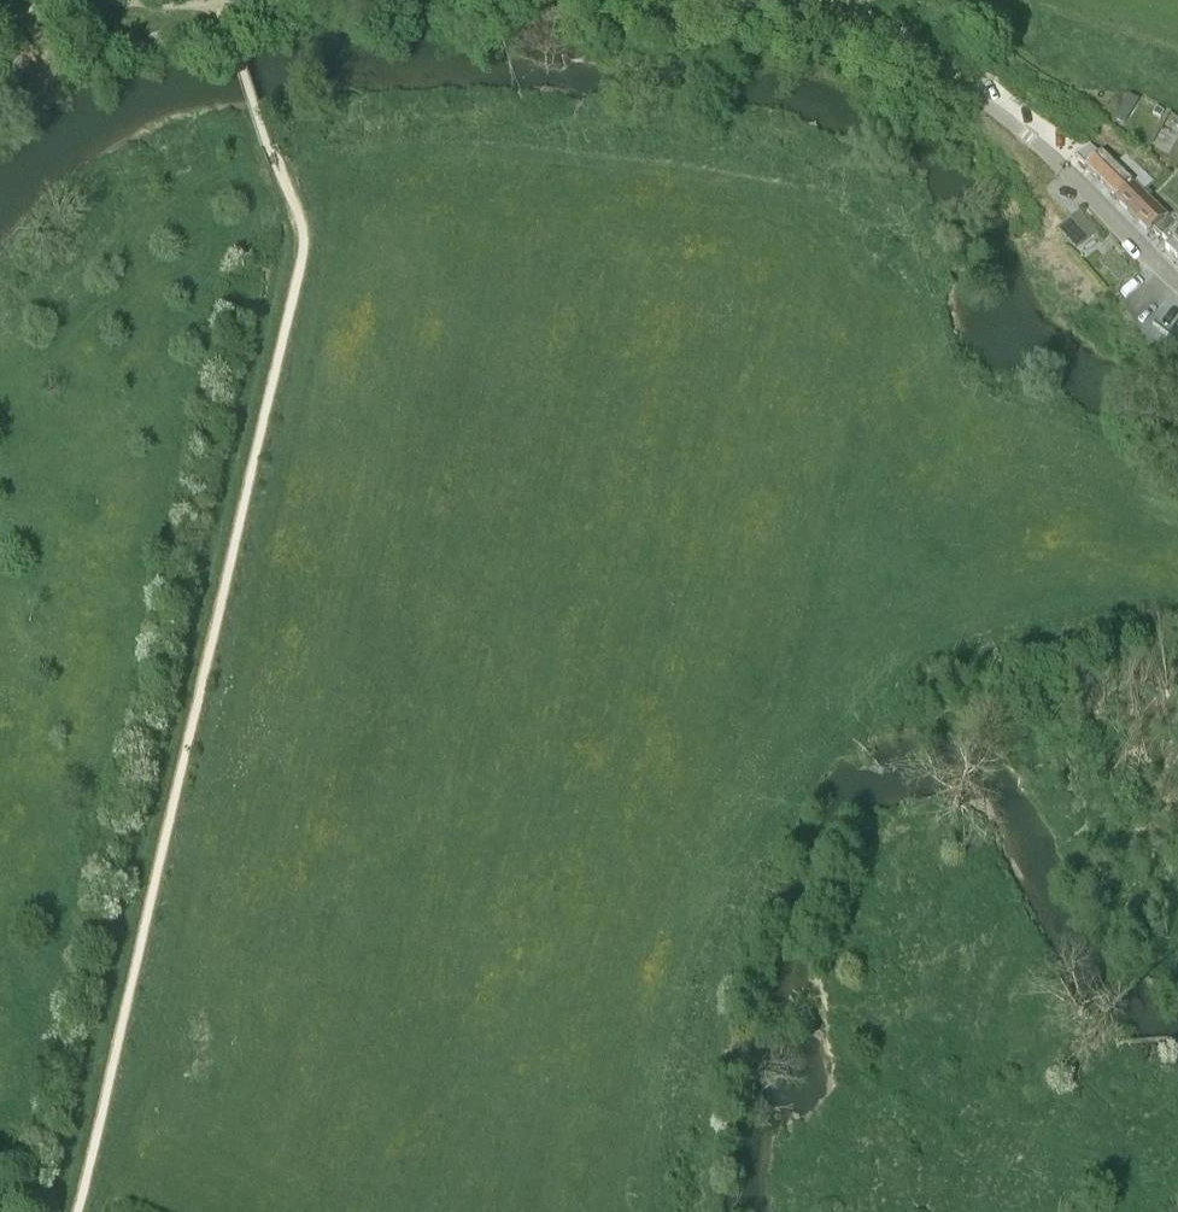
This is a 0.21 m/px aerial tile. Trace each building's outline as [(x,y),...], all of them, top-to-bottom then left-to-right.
[(1117,120),(1125,124),(1138,101),(1130,96),(1117,120)] [(1125,153),(1117,163),(1095,145),(1092,148),(1087,143),(1076,155),(1118,198),(1116,199),(1150,234),(1154,230),(1164,241),(1166,238),(1171,242),(1166,248),(1177,258),(1177,202),(1125,153)] [(1080,208),(1069,218),(1057,228),(1076,251),(1099,231),(1080,208)]
